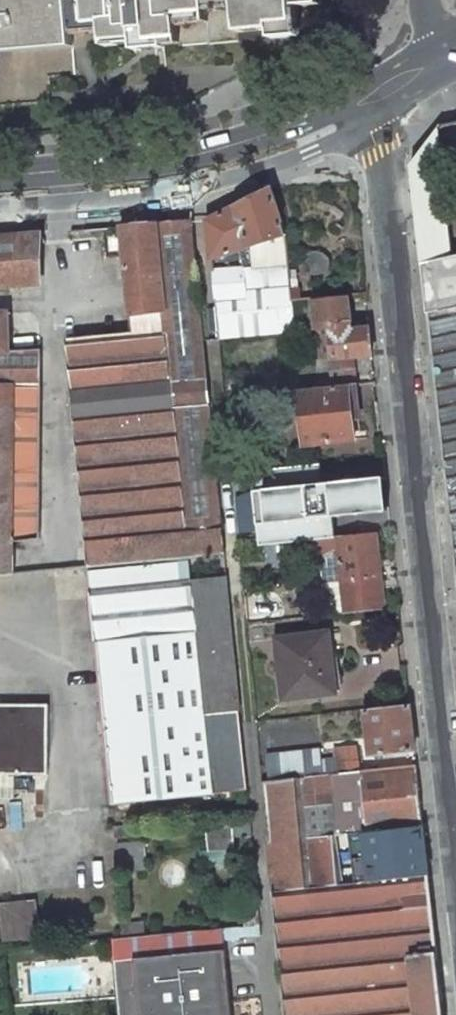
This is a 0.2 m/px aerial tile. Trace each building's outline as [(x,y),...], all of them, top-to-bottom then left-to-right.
[(74,44),(72,27),(101,24),(103,42),(134,39),(135,50),(300,35),(299,22),(288,23),(287,8),(297,7),(327,4),(326,0),(0,0),(0,50),(74,44)] [(297,7),(287,8),(288,23),(299,22),(297,7)] [(271,190),(208,221),(212,259),(239,250),(241,255),(245,253),(247,259),(253,257),(256,267),(213,270),(220,339),(294,332),(292,301),(286,235),(275,202),(271,190)] [(193,221),(156,224),(122,227),(132,333),(66,339),(88,568),(226,555),(193,221)] [(0,238),(0,287),(41,284),(41,234),(31,235),(0,238)] [(352,330),(348,296),(315,300),(318,328),(331,327),(334,359),(373,355),(370,328),(352,330)] [(13,388),(12,541),(13,541),(40,537),(42,350),(11,351),(9,312),(0,313),(0,388),(13,388)] [(357,376),(355,360),(329,363),(331,379),(357,376)] [(360,416),(357,384),(298,391),(305,445),(368,438),(367,430),(359,431),(357,417),(360,416)] [(0,388),(0,577),(12,575),(13,541),(12,541),(13,388),(0,388)] [(235,493),(239,528),(390,513),(386,478),(235,493)] [(377,533),(313,540),(315,557),(339,554),(342,580),(381,576),(377,533)] [(309,559),(308,542),(281,545),(282,562),(309,559)] [(189,563),(89,573),(112,805),(213,795),(205,715),(242,711),(228,576),(190,580),(189,563)] [(342,580),(323,582),(324,595),(338,593),(344,592),(346,613),(385,609),(381,576),(342,580)] [(344,592),(338,593),(340,614),(346,613),(344,592)] [(259,598),(260,615),(287,612),(286,595),(259,598)] [(284,698),(336,693),(329,634),(278,639),(284,698)] [(16,775),(49,775),(50,704),(0,704),(0,775),(16,775)] [(407,752),(415,751),(410,706),(365,711),(371,756),(396,753),(407,752)] [(330,775),(340,774),(359,772),(357,747),(341,749),(335,750),(335,759),(322,761),(321,748),(267,755),(269,781),(330,775)] [(269,781),(262,782),(268,843),(423,826),(417,766),(359,772),(340,774),(344,808),(345,813),(347,827),(335,828),(330,775),(269,781)] [(0,775),(0,799),(15,799),(16,775),(0,775)] [(133,836),(131,824),(115,826),(116,838),(133,836)] [(423,826),(268,843),(272,892),(428,876),(423,826)] [(212,849),(227,848),(226,831),(210,832),(212,849)] [(146,870),(143,842),(117,844),(119,873),(146,870)] [(437,953),(428,876),(272,892),(280,969),(437,953)] [(40,937),(36,900),(0,903),(0,909),(3,941),(40,937)] [(261,927),(259,912),(243,914),(244,928),(261,927)] [(143,923),(122,925),(123,939),(145,937),(143,923)] [(226,950),(113,962),(118,1014),(232,1014),(226,950)] [(437,953),(280,969),(285,1014),(443,1014),(437,953)]
